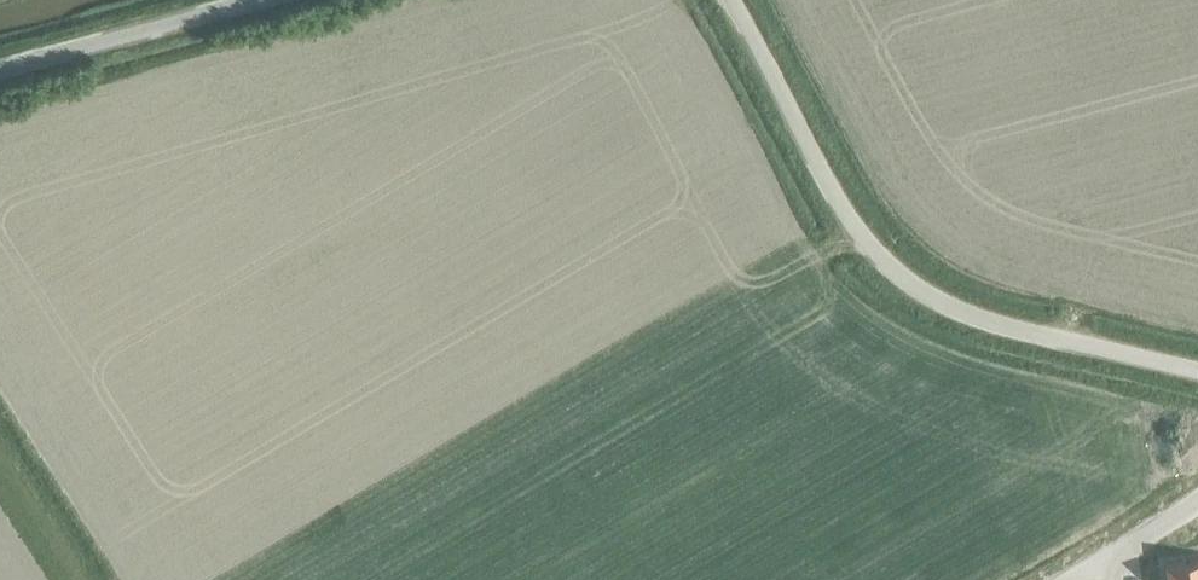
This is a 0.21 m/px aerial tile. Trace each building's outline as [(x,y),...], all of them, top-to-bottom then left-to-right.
[(1165,562),(1168,579),(1197,579),(1197,558),(1165,562)]
